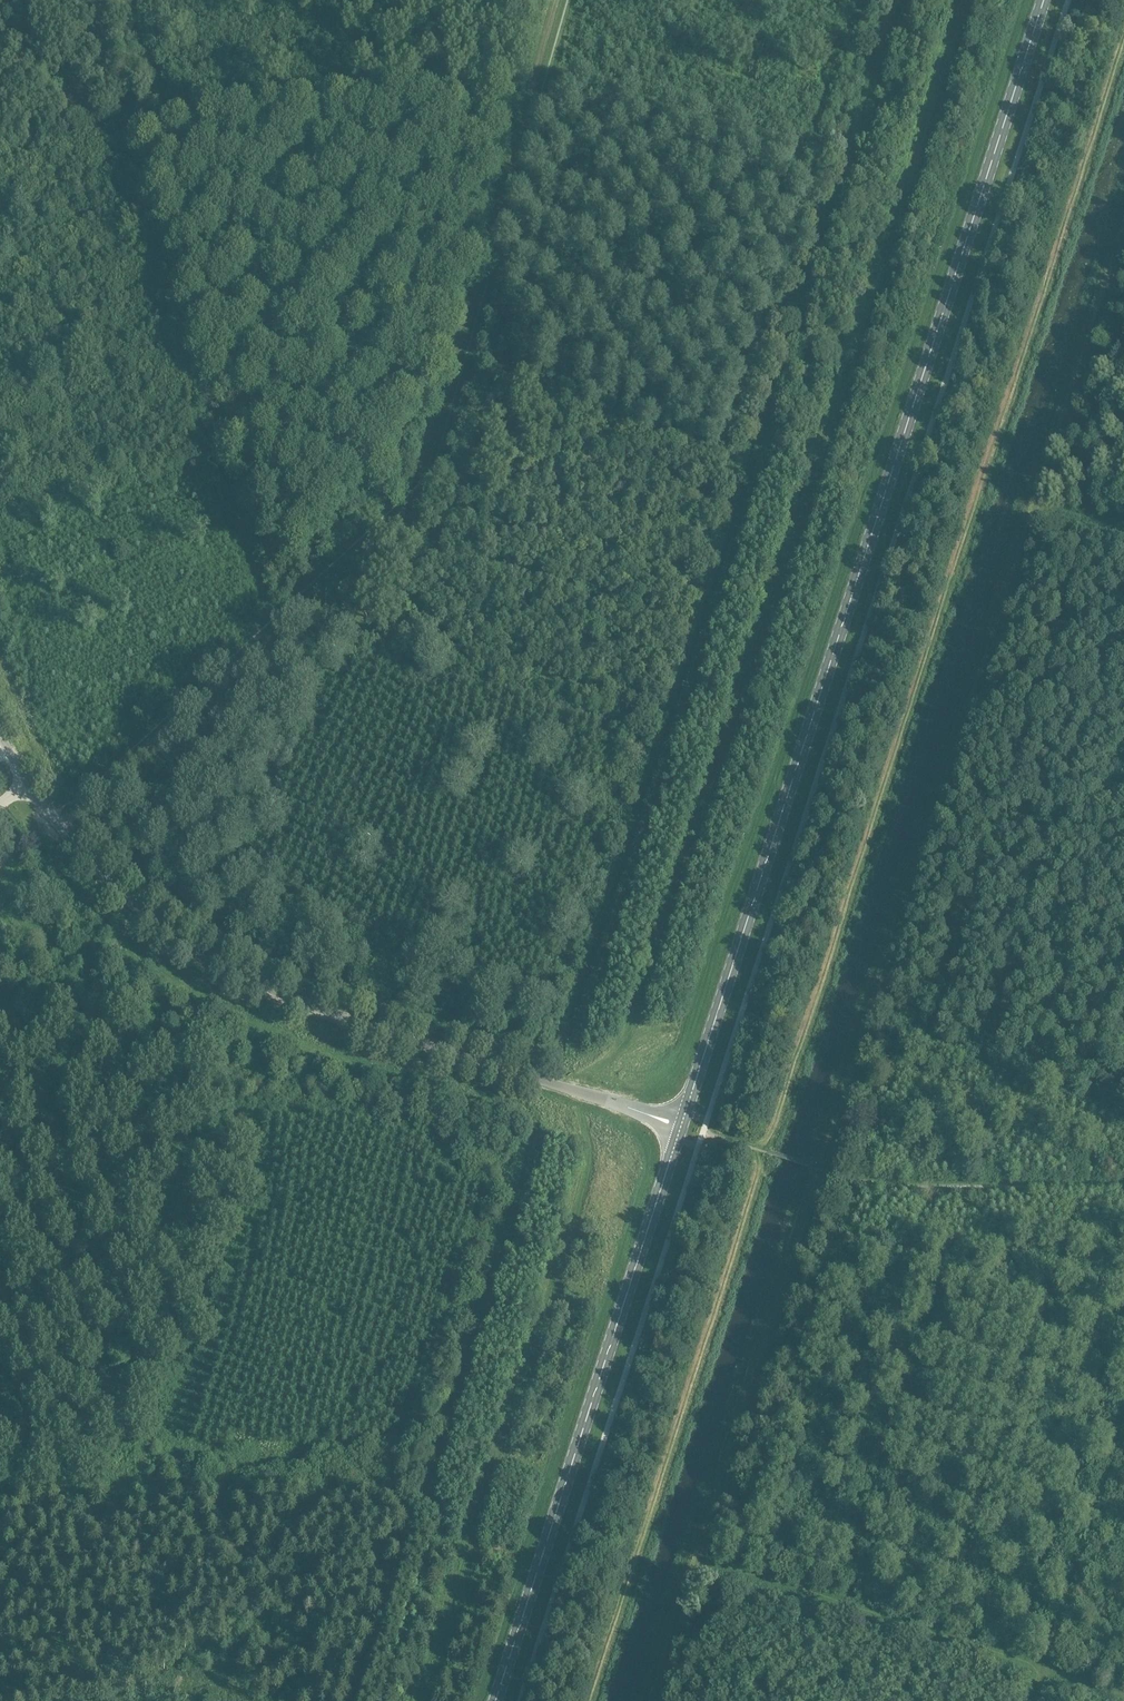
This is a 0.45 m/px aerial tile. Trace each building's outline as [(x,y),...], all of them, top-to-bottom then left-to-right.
[(765,1032),(760,1038),(766,1043),(771,1037),(765,1032)]
